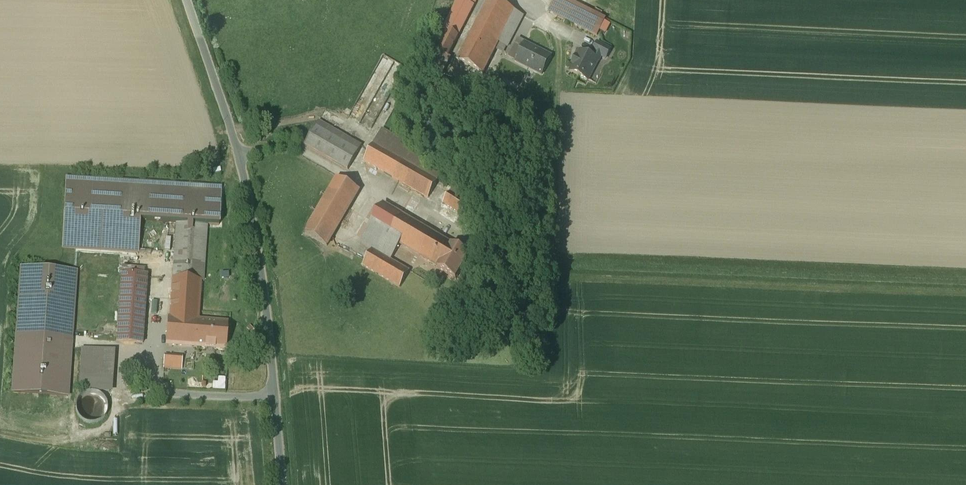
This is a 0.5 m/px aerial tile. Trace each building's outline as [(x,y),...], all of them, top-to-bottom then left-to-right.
[(463,28),(477,0),(459,0),(448,21),(463,28)] [(493,0),(489,0),(457,61),(483,74),(499,43),(507,47),(523,16),(493,0)] [(556,1),(550,12),(598,37),(607,20),(567,0),(563,0),(562,3),(556,1)] [(449,32),(439,51),(448,56),(458,37),(449,32)] [(515,45),(510,57),(517,60),(516,62),(543,75),(551,57),(525,44),(523,48),(515,45)] [(595,54),(593,59),(598,61),(598,62),(599,63),(602,58),(606,60),(611,50),(598,44),(593,53),(595,54)] [(574,65),(571,72),(588,80),(598,62),(598,61),(593,59),(581,53),(578,59),(576,58),(573,65),(574,65)] [(319,122),(305,145),(348,170),(362,146),(319,122)] [(380,134),(365,161),(429,198),(444,170),(380,134)] [(360,191),(338,178),(306,234),(327,246),(360,191)] [(207,226),(220,227),(222,188),(67,179),(63,251),(138,256),(140,222),(177,224),(207,226)] [(456,188),(445,205),(462,215),(473,198),(456,188)] [(401,244),(419,255),(432,233),(383,205),(361,244),(372,251),(363,266),(400,288),(410,272),(391,261),(401,244)] [(207,226),(177,224),(172,279),(201,282),(203,282),(207,226)] [(419,255),(419,256),(439,267),(438,269),(456,280),(470,256),(432,233),(419,255)] [(77,273),(21,269),(12,395),(68,399),(77,273)] [(148,278),(122,276),(117,342),(143,345),(148,278)] [(201,282),(172,279),(170,319),(169,319),(167,346),(197,348),(199,322),(201,282)] [(227,324),(199,322),(197,348),(225,350),(227,324)] [(115,353),(82,350),(79,391),(112,394),(115,353)] [(182,360),(164,359),(164,369),(182,370),(182,360)] [(216,378),(216,383),(211,383),(211,390),(223,391),(224,379),(216,378)] [(84,396),(82,397),(80,399),(79,401),(78,403),(77,405),(76,407),(76,410),(76,412),(77,414),(78,417),(79,419),(81,421),(82,422),(84,424),(87,424),(89,425),(91,425),(94,425),(96,425),(98,424),(101,423),(102,421),(104,419),(105,417),(107,415),(107,413),(108,411),(108,408),(107,406),(106,403),(105,401),(104,399),(102,398),(100,396),(98,395),(96,394),(93,394),(91,394),(89,394),(86,395),(84,396)]
